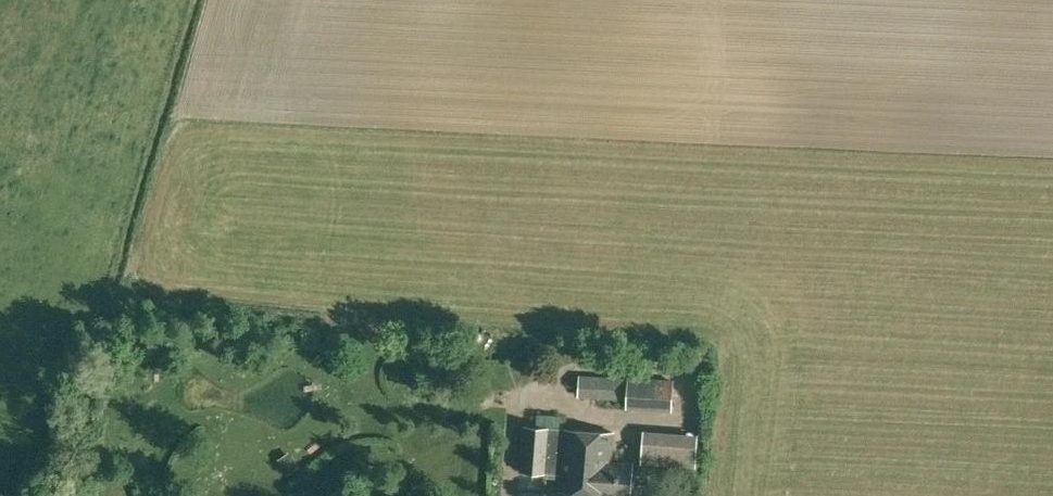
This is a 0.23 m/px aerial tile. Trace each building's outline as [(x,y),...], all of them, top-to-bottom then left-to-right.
[(579,395),(627,398),(627,406),(671,409),(672,378),(580,373),(579,395)] [(695,395),(694,415),(706,416),(707,396),(695,395)] [(521,469),(560,472),(558,487),(631,492),(633,461),(611,459),(613,430),(524,424),(521,469)] [(649,428),(646,446),(670,450),(673,432),(649,428)] [(695,430),(677,431),(678,445),(695,444),(695,430)] [(298,467),(290,454),(280,461),(288,474),(298,467)]
